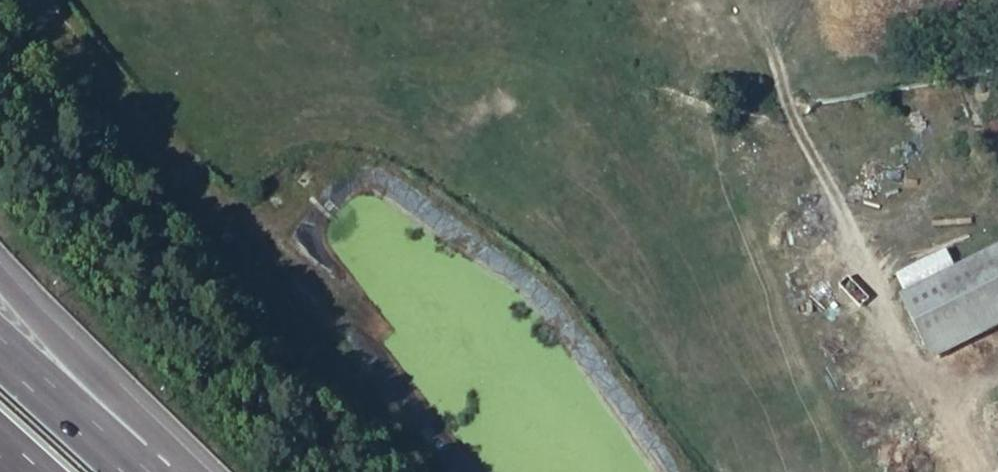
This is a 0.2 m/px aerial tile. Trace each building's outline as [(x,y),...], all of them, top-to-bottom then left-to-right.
[(897,296),(930,360),(997,325),(997,244),(897,296)] [(856,386),(862,410),(887,403),(881,380),(856,386)]
